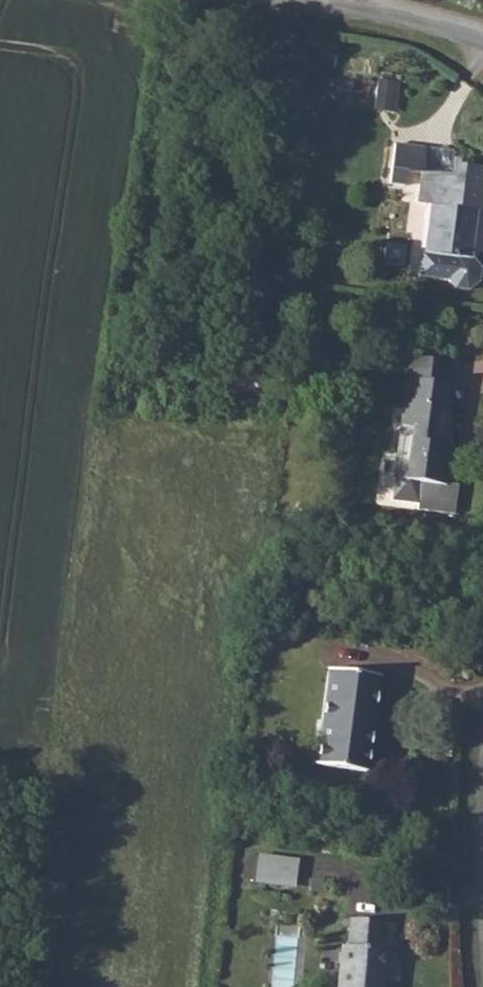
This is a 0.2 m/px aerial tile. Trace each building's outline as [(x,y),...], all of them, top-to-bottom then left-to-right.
[(376,108),(395,109),(398,83),(378,82),(376,108)] [(393,145),(388,185),(403,187),(405,173),(420,175),(421,174),(424,149),(393,145)] [(420,175),(416,204),(430,207),(424,253),(468,259),(475,212),(481,213),(482,195),(482,171),(467,169),(468,164),(450,162),(448,177),(447,180),(438,179),(438,175),(421,174),(420,175)] [(441,384),(406,379),(392,479),(441,485),(446,447),(440,445),(435,445),(436,435),(442,435),(445,408),(443,408),(446,384),(441,384)] [(326,671),(319,725),(327,725),(321,767),(365,773),(377,678),(326,671)] [(258,853),(256,881),(297,884),(299,857),(258,853)] [(383,951),(376,950),(378,922),(349,920),(346,947),(340,947),(336,986),(379,986),(383,951)]
